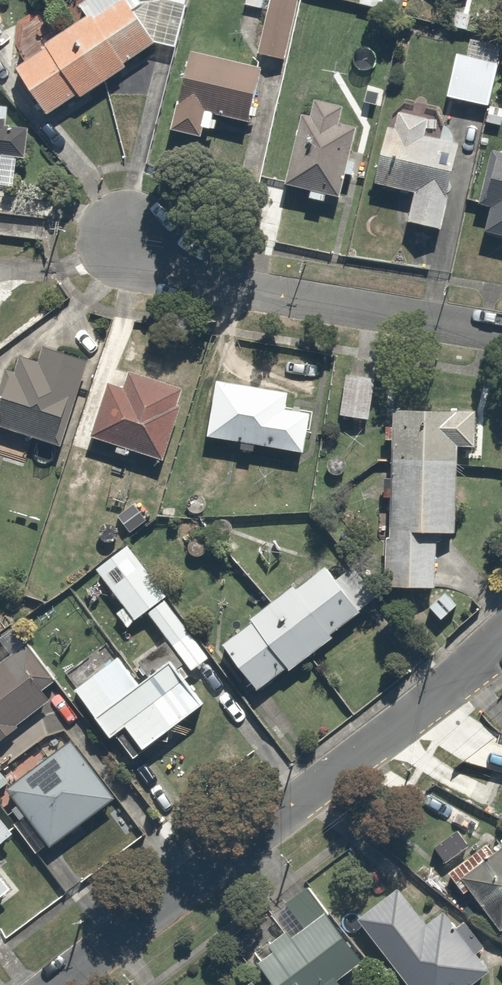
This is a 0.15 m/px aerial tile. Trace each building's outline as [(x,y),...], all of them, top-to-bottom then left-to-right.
[(38,113),(120,65),(116,59),(151,38),(178,44),(187,0),(153,0),(150,18),(139,0),(73,0),(80,12),(4,56),(38,113)] [(251,53),(278,58),(289,0),(245,0),(245,3),(261,6),(251,53)] [(480,121),(497,123),(501,94),(489,92),(496,47),(451,40),(443,93),(484,99),(480,121)] [(222,114),(247,119),(257,66),(186,52),(172,129),(202,135),(204,124),(220,127),(222,114)] [(300,195),(322,200),(325,188),(336,190),(349,125),(332,121),(337,100),(297,92),(279,178),(303,183),(300,195)] [(17,149),(20,118),(3,117),(4,101),(0,101),(0,148),(17,149)] [(437,130),(440,119),(393,107),(390,118),(382,116),(366,177),(409,188),(401,218),(435,226),(458,135),(437,130)] [(486,144),(475,198),(486,201),(480,229),(501,233),(501,135),(498,147),(486,144)] [(40,344),(35,360),(4,351),(0,364),(0,426),(50,441),(76,355),(40,344)] [(135,481),(154,487),(185,380),(125,362),(119,385),(99,379),(83,434),(143,452),(135,481)] [(372,374),(340,371),(335,413),(367,417),(372,374)] [(232,447),(249,450),(250,442),(299,449),(305,409),(278,405),(280,389),(208,378),(200,435),(233,440),(232,447)] [(470,443),(472,409),(386,405),(378,579),(433,582),(435,531),(447,531),(451,442),(470,443)] [(125,541),(91,566),(119,604),(110,610),(122,626),(143,610),(188,670),(209,654),(125,541)] [(318,566),(219,644),(255,690),(354,613),(318,566)] [(58,689),(14,628),(0,638),(0,731),(58,689)] [(113,651),(70,683),(105,731),(118,720),(136,744),(198,699),(167,657),(135,681),(113,651)] [(109,794),(66,737),(4,783),(46,840),(109,794)] [(15,834),(0,815),(0,847),(15,834)] [(455,876),(494,926),(501,920),(501,840),(455,876)] [(267,911),(279,927),(243,953),(267,984),(340,984),(333,975),(359,956),(305,883),(267,911)] [(391,883),(350,913),(402,984),(462,984),(483,970),(469,950),(479,942),(459,914),(448,922),(436,906),(418,920),(391,883)] [(248,975),(235,984),(255,984),(248,975)]
